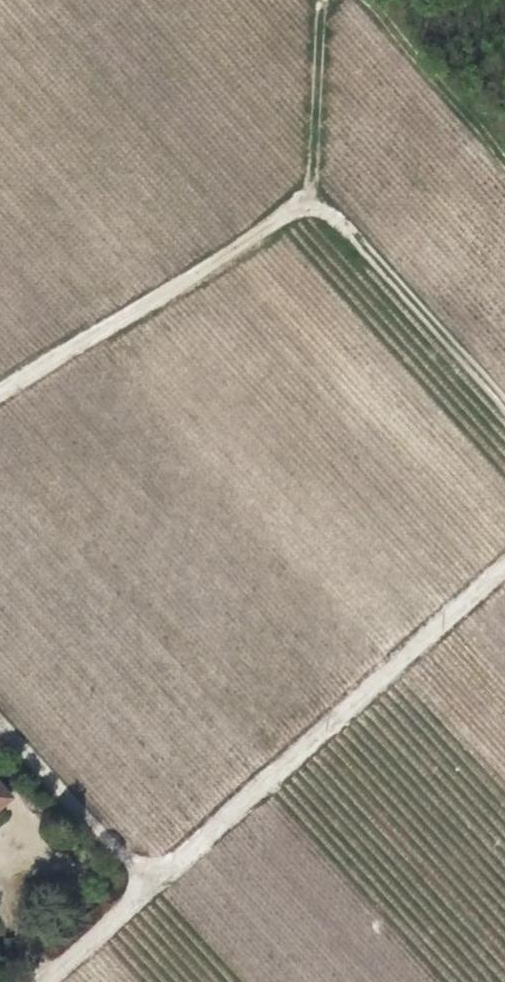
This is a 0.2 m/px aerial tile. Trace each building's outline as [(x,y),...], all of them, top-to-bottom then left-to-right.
[(10,798),(0,787),(0,806),(1,805),(10,798)]
